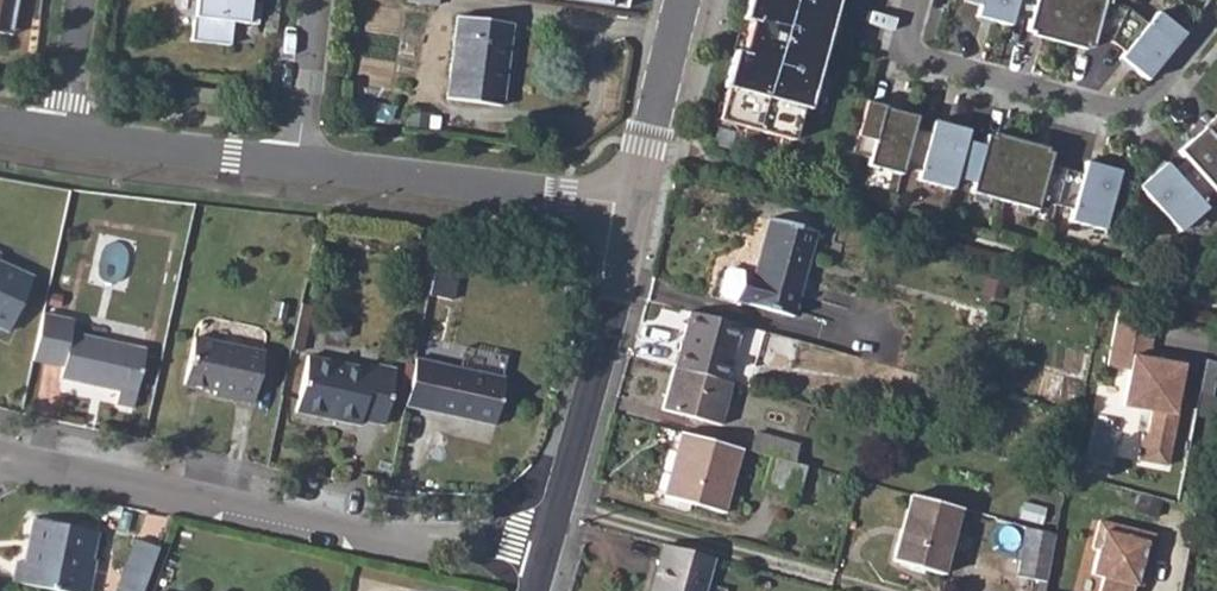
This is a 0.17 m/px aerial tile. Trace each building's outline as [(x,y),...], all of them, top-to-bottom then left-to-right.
[(16,15),(18,0),(0,0),(0,12),(16,15)] [(191,42),(229,45),(232,22),(257,25),(260,4),(250,3),(245,3),(245,0),(195,0),(191,42)] [(624,9),(627,0),(564,0),(624,9)] [(718,120),(737,125),(794,140),(802,109),(808,110),(809,106),(813,91),(828,35),(832,20),(839,0),(748,0),(743,20),(750,21),(746,37),(742,53),(734,52),(725,87),(727,88),(722,104),(718,120)] [(964,1),(980,6),(977,17),(1010,26),(1012,15),(1017,0),(964,0),(964,1)] [(1012,15),(1029,20),(1027,31),(1032,32),(1059,39),(1070,0),(1017,0),(1012,15)] [(1059,39),(1086,47),(1091,48),(1094,37),(1110,41),(1126,7),(1104,1),(1104,0),(1070,0),(1059,39)] [(1147,24),(1126,7),(1110,41),(1124,52),(1119,58),(1146,81),(1183,35),(1156,12),(1147,24)] [(12,35),(16,15),(0,12),(0,33),(12,35)] [(456,19),(447,99),(504,105),(514,27),(456,19)] [(839,22),(832,20),(828,35),(835,37),(839,22)] [(1059,39),(1032,32),(1031,35),(1058,42),(1059,39)] [(742,53),(746,37),(737,35),(732,51),(734,52),(742,53)] [(1059,39),(1058,42),(1085,50),(1086,47),(1059,39)] [(215,90),(193,87),(191,101),(213,104),(215,90)] [(820,93),(813,91),(809,106),(816,108),(820,93)] [(863,115),(852,153),(870,158),(867,165),(901,175),(903,167),(913,129),(916,117),(884,108),(884,106),(866,102),(863,115)] [(718,120),(722,104),(718,104),(711,126),(735,132),(737,125),(718,120)] [(1178,151),(1186,160),(1216,195),(1216,116),(1216,115),(1202,128),(1203,129),(1178,151)] [(930,133),(913,129),(903,167),(921,171),(918,180),(952,190),(955,178),(965,141),(968,131),(934,122),(930,133)] [(992,134),(991,137),(1019,145),(1019,141),(992,134)] [(983,146),(965,141),(955,178),(973,183),(971,193),(1003,201),(1019,145),(991,137),(986,136),(983,146)] [(1047,148),(1019,141),(1019,145),(1045,152),(1047,148)] [(1045,152),(1019,145),(1003,201),(1037,210),(1039,200),(1055,204),(1065,169),(1048,164),(1051,153),(1045,152)] [(1213,191),(1186,160),(1172,172),(1165,163),(1139,187),(1180,233),(1206,209),(1200,203),(1213,191)] [(1065,169),(1055,204),(1072,209),(1068,224),(1102,233),(1119,171),(1085,162),(1082,173),(1065,169)] [(818,232),(772,222),(757,275),(731,268),(725,272),(719,293),(722,298),(795,317),(816,237),(818,232)] [(9,322),(33,268),(0,255),(0,319),(9,322)] [(439,263),(433,293),(455,297),(462,267),(439,263)] [(688,308),(673,366),(725,380),(740,322),(688,308)] [(1162,319),(1126,308),(1109,363),(1130,369),(1120,404),(1146,412),(1139,435),(1135,434),(1127,459),(1155,468),(1170,418),(1168,417),(1187,362),(1164,355),(1162,361),(1151,357),(1162,319)] [(39,317),(29,365),(63,372),(60,383),(117,394),(114,406),(132,409),(144,351),(70,336),(73,324),(39,317)] [(198,348),(190,393),(220,398),(220,404),(256,409),(264,360),(198,348)] [(419,361),(409,410),(496,427),(505,378),(419,361)] [(1206,377),(1216,381),(1216,364),(1210,361),(1206,377)] [(309,362),(300,416),(363,427),(365,422),(389,426),(400,372),(374,368),(374,373),(309,362)] [(725,380),(673,366),(661,407),(718,423),(730,382),(725,380)] [(733,389),(727,414),(741,417),(747,392),(733,389)] [(1069,412),(1065,427),(1079,431),(1083,415),(1069,412)] [(734,447),(676,432),(657,504),(680,510),(682,503),(717,513),(734,447)] [(753,435),(749,451),(767,456),(791,462),(795,448),(793,446),(753,435)] [(791,462),(767,456),(760,488),(794,498),(803,467),(791,462)] [(955,509),(906,495),(887,563),(936,577),(955,509)] [(1137,498),(1133,514),(1155,520),(1159,504),(1137,498)] [(1137,587),(1139,587),(1144,565),(1150,566),(1158,536),(1104,521),(1096,549),(1101,551),(1095,575),(1106,578),(1102,590),(1136,590),(1137,587)] [(8,584),(43,590),(80,590),(91,534),(27,522),(19,565),(12,564),(8,584)] [(1023,528),(1013,578),(1046,584),(1054,536),(1023,528)] [(156,550),(134,542),(117,590),(142,590),(156,550)] [(662,542),(648,590),(699,590),(709,556),(662,542)] [(1144,589),(1150,566),(1144,565),(1139,587),(1144,589)]
